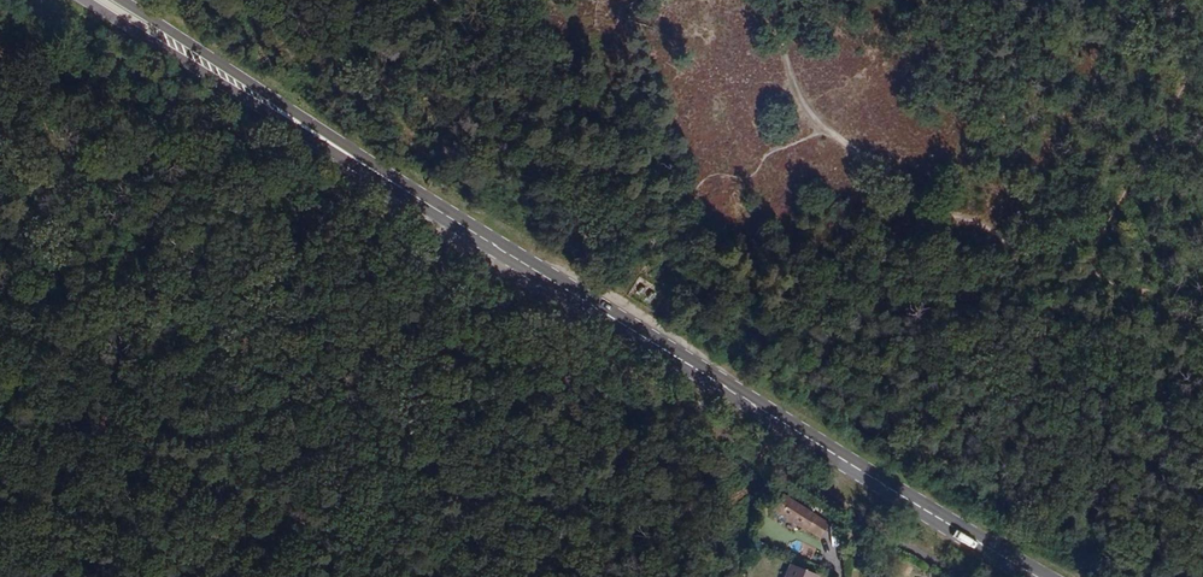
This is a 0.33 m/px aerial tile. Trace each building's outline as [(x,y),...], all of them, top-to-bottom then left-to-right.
[(819,538),(827,524),(781,494),(771,509),(804,531),(805,529),(819,538)] [(790,576),(818,576),(819,576),(795,565),(790,576)]
